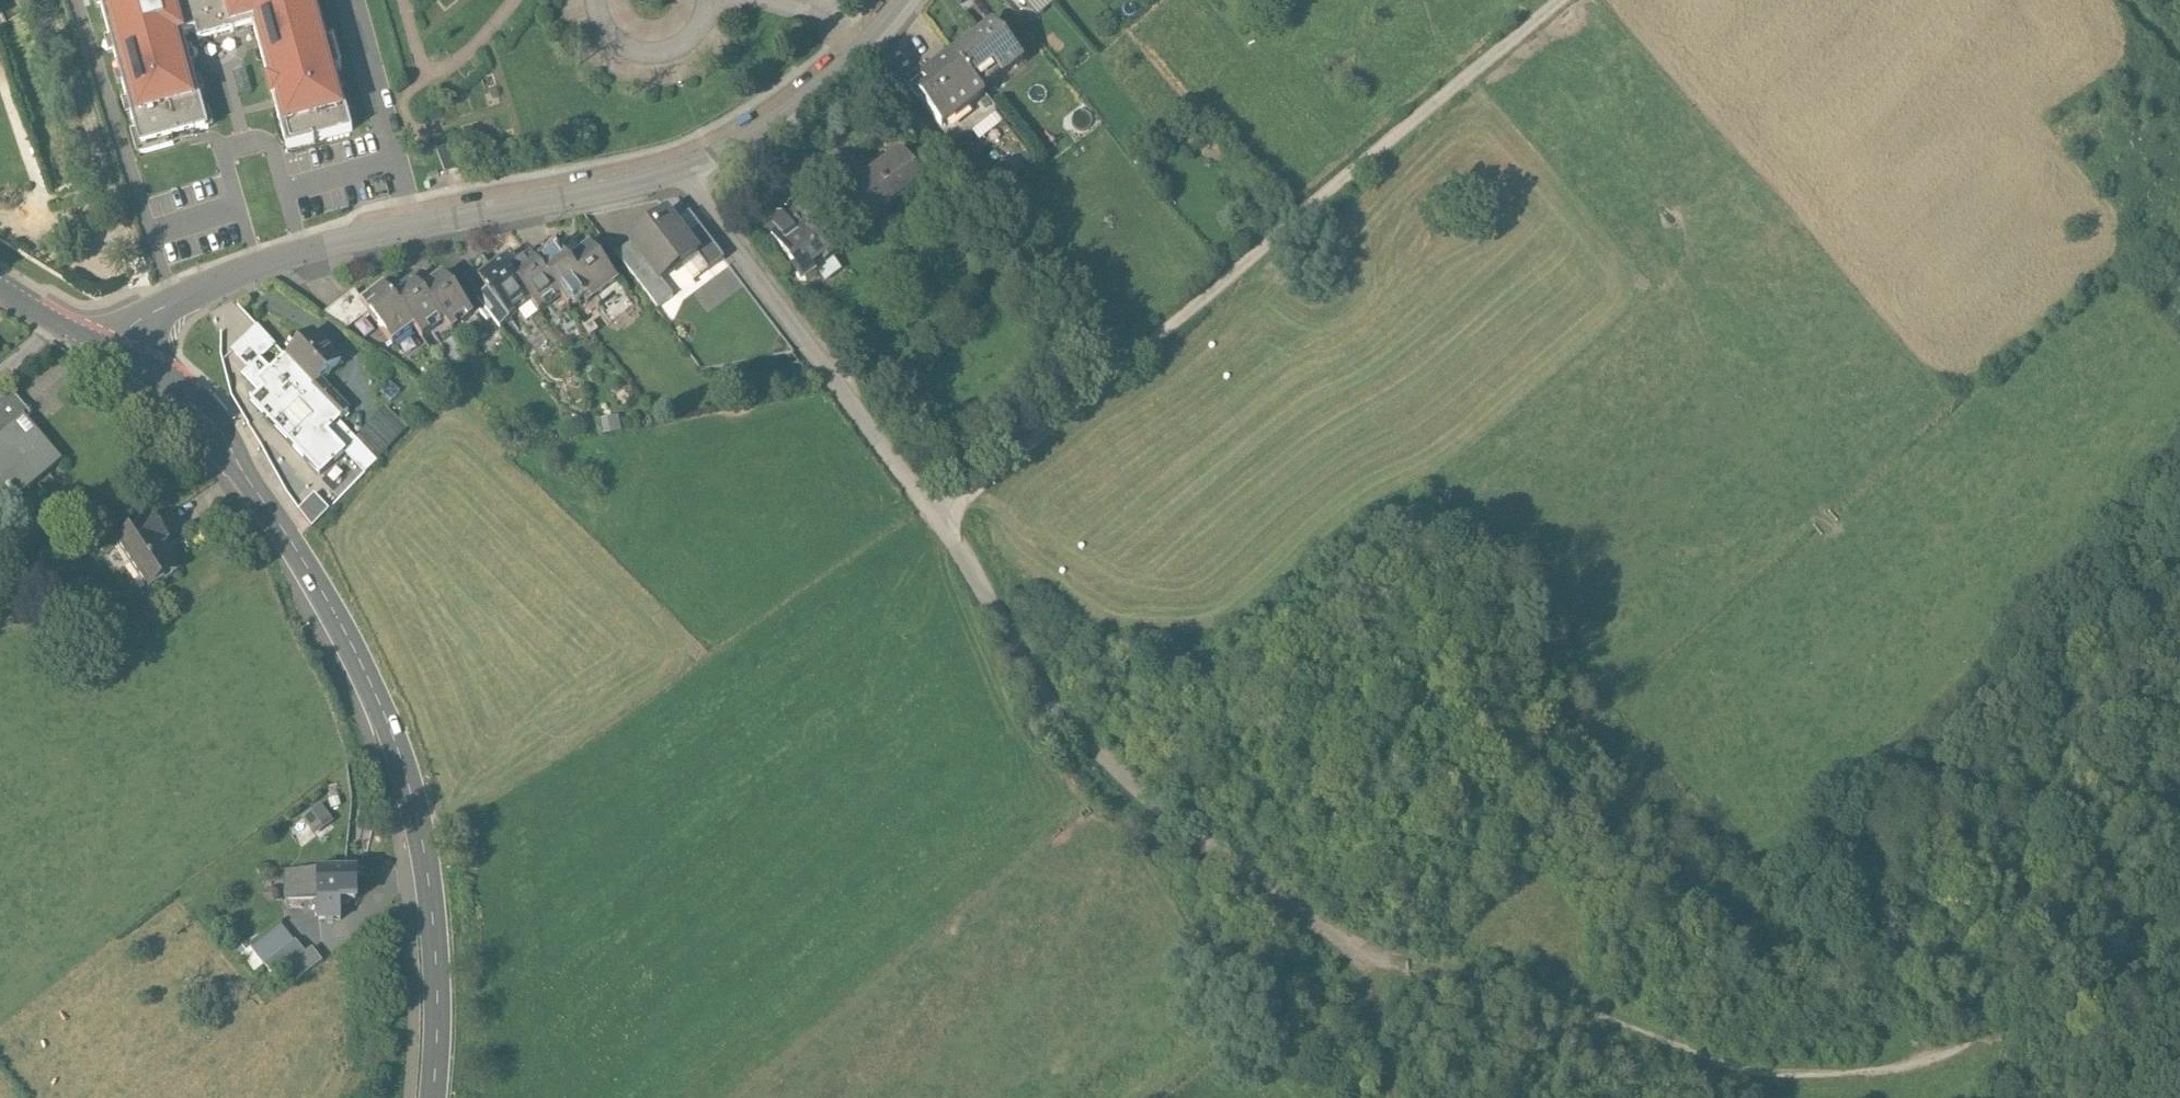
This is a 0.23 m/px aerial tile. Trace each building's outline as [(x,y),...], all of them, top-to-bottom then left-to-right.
[(142,156),(174,147),(172,140),(209,131),(183,37),(196,34),(199,44),(254,29),(287,150),(352,132),(336,73),(342,71),(335,43),(328,45),(316,0),(185,0),(173,3),(172,0),(99,0),(142,156)] [(1024,10),(1036,0),(1015,0),(1024,10)] [(994,27),(953,58),(978,91),(998,76),(1001,80),(1022,64),(994,27)] [(978,91),(953,58),(921,82),(931,96),(922,103),(943,131),(982,101),(985,99),(978,91)] [(921,82),(915,75),(904,84),(920,105),(922,103),(931,96),(921,82)] [(989,110),(982,101),(943,131),(950,141),(989,110)] [(451,147),(437,152),(446,176),(460,170),(451,147)] [(863,226),(921,182),(900,153),(866,179),(854,162),(824,185),(849,218),(854,214),(863,226)] [(810,271),(829,257),(823,250),(827,247),(800,211),(785,222),(782,218),(773,217),(772,226),(775,231),(770,235),(797,270),(793,272),(802,284),(813,276),(810,271)] [(698,227),(689,215),(675,225),(685,237),(698,227)] [(675,225),(669,217),(631,247),(659,283),(682,266),(698,254),(685,237),(675,225)] [(698,227),(685,237),(698,254),(709,269),(723,258),(698,227)] [(551,240),(530,257),(537,267),(559,250),(551,240)] [(559,250),(537,267),(570,309),(582,300),(587,307),(619,282),(590,243),(567,261),(559,250)] [(631,247),(618,257),(656,307),(670,297),(659,283),(631,247)] [(512,254),(500,262),(509,273),(520,265),(512,254)] [(708,267),(698,254),(682,266),(692,279),(708,267)] [(520,265),(509,273),(541,314),(547,309),(556,320),(570,309),(537,267),(530,257),(520,265)] [(482,261),(470,270),(477,280),(489,271),(482,261)] [(509,273),(500,262),(489,271),(477,280),(487,292),(510,322),(523,312),(531,321),(540,314),(541,314),(509,273)] [(423,274),(413,282),(421,293),(431,285),(423,274)] [(474,318),(443,277),(431,285),(421,293),(445,324),(452,334),(474,318)] [(401,290),(394,281),(384,288),(392,298),(401,290)] [(421,293),(413,282),(401,290),(392,298),(415,329),(424,340),(445,324),(421,293)] [(415,329),(384,288),(363,304),(361,305),(369,316),(392,346),(415,329)] [(510,322),(487,292),(477,300),(485,310),(500,329),(510,322)] [(363,304),(355,293),(323,317),(347,332),(369,316),(361,305),(363,304)] [(592,323),(584,329),(591,338),(593,336),(598,332),(592,323)] [(233,354),(251,373),(261,363),(276,349),(258,331),(233,354)] [(313,335),(286,360),(313,389),(311,391),(340,423),(350,413),(322,383),(342,365),(313,335)] [(313,389),(286,360),(271,374),(261,363),(251,373),(245,378),(261,395),(252,404),(321,477),(345,454),(358,442),(340,423),(311,391),(313,389)] [(390,385),(382,395),(390,402),(399,393),(390,385)] [(0,406),(0,443),(35,415),(14,393),(0,406)] [(387,413),(358,442),(377,461),(405,432),(406,432),(387,413)] [(621,431),(618,417),(600,421),(603,435),(621,431)] [(12,516),(70,463),(30,420),(0,443),(0,503),(12,516)] [(358,442),(345,454),(364,473),(377,461),(358,442)] [(312,526),(327,512),(313,499),(301,514),(312,526)] [(149,593),(178,573),(160,546),(168,541),(154,519),(117,544),(149,593)] [(329,826),(320,814),(307,824),(316,836),(329,826)] [(353,828),(350,843),(370,846),(373,831),(353,828)] [(360,906),(360,877),(290,878),(290,907),(321,907),(321,923),(342,923),(342,906),(360,906)] [(266,971),(293,950),(279,934),(253,956),(266,971)] [(300,986),(323,968),(313,956),(306,961),(296,948),(293,950),(266,971),(276,985),(291,974),(300,986)]
